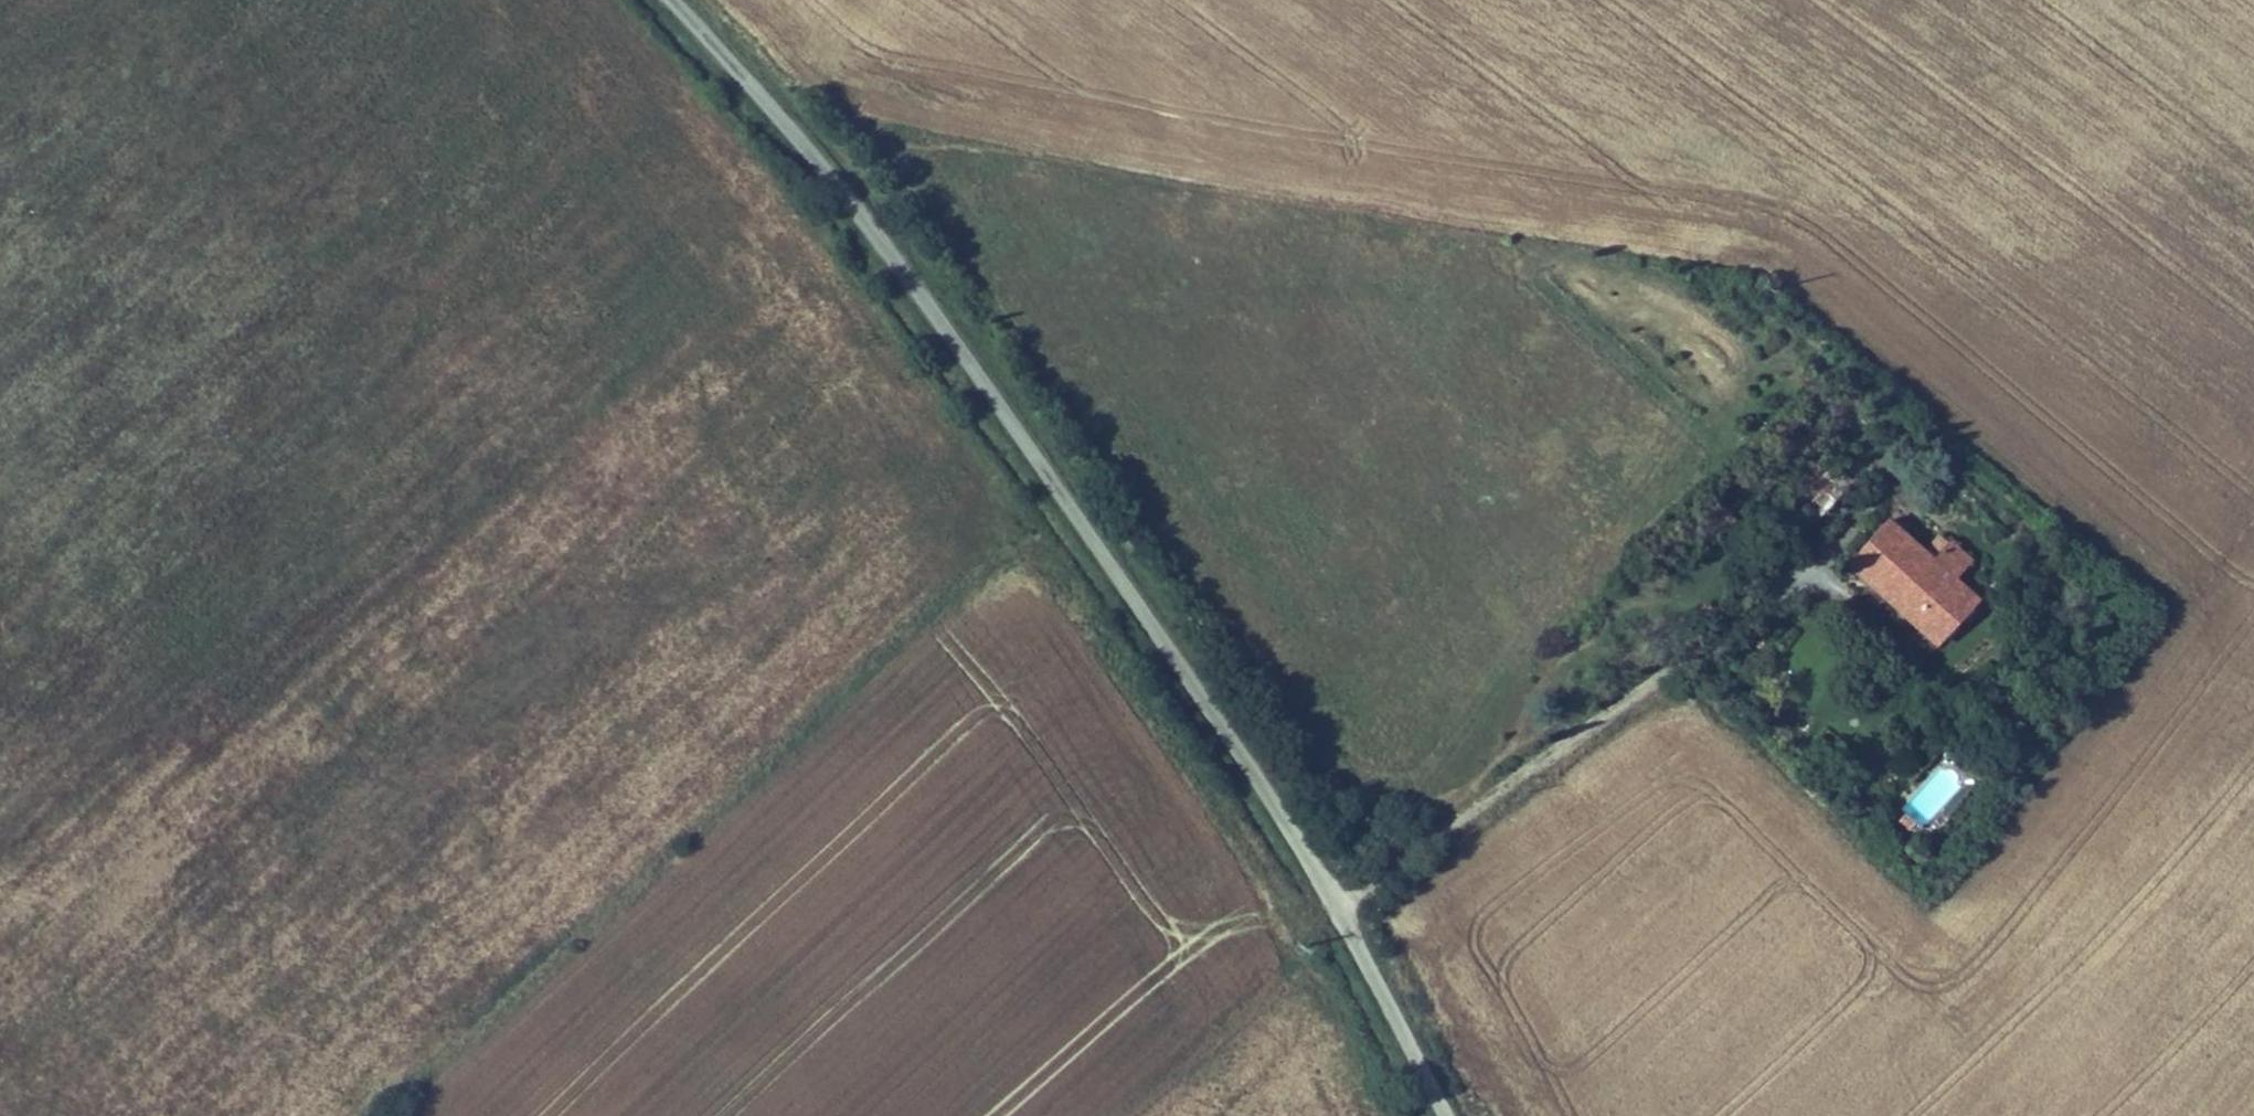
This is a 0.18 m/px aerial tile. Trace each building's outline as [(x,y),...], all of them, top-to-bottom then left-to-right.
[(1813,507),(1842,480),(1822,459),(1806,474),(1816,485),(1804,496),(1813,507)] [(1892,517),(1855,555),(1921,621),(1961,581),(1980,561),(1950,531),(1928,553),(1892,517)] [(1982,602),(1961,581),(1921,621),(1942,642),(1982,602)] [(1924,825),(1962,785),(1940,765),(1903,805),(1924,825)] [(1916,820),(1908,811),(1901,817),(1910,826),(1916,820)]
